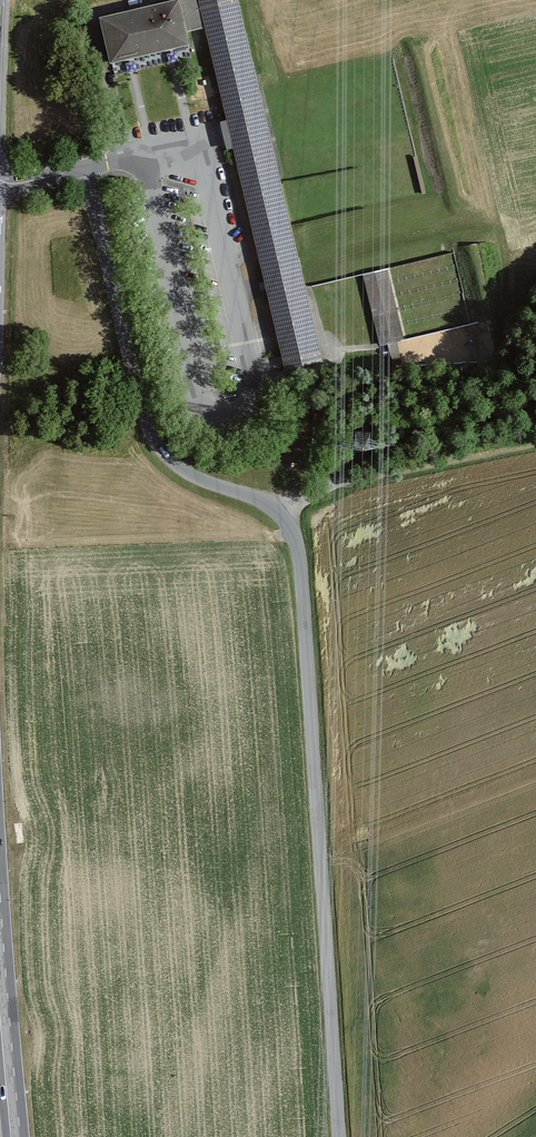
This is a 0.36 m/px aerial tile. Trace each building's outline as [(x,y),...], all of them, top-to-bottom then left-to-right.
[(100,17),(111,62),(189,45),(186,32),(202,28),(195,0),(177,0),(100,17)] [(202,28),(284,372),(323,363),(237,0),(195,0),(202,28)] [(365,275),(383,343),(407,337),(394,268),(365,275)]
